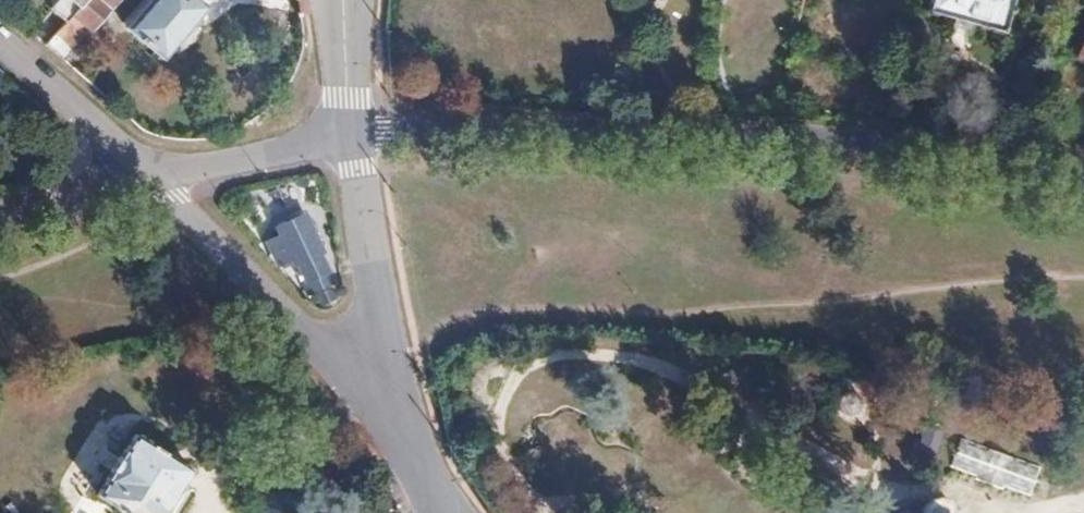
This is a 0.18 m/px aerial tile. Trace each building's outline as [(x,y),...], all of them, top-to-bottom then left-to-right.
[(113,0),(83,0),(64,21),(44,43),(49,47),(59,56),(88,24),(90,26),(113,0)] [(48,6),(64,21),(83,0),(53,0),(48,6)] [(160,58),(205,5),(199,0),(148,0),(124,27),(160,58)] [(1002,31),(1012,0),(930,0),(927,10),(1002,31)] [(265,232),(273,250),(285,244),(290,255),(294,255),(296,259),(292,262),(307,292),(332,280),(317,252),(320,249),(303,214),(265,232)] [(330,285),(316,292),(322,303),(336,297),(330,285)] [(191,468),(135,435),(98,497),(125,512),(165,512),(191,468)] [(960,440),(949,468),(1028,498),(1039,470),(960,440)] [(951,510),(949,506),(945,502),(940,500),(934,499),(928,500),(923,503),(920,508),(918,512),(952,512),(951,510)]
